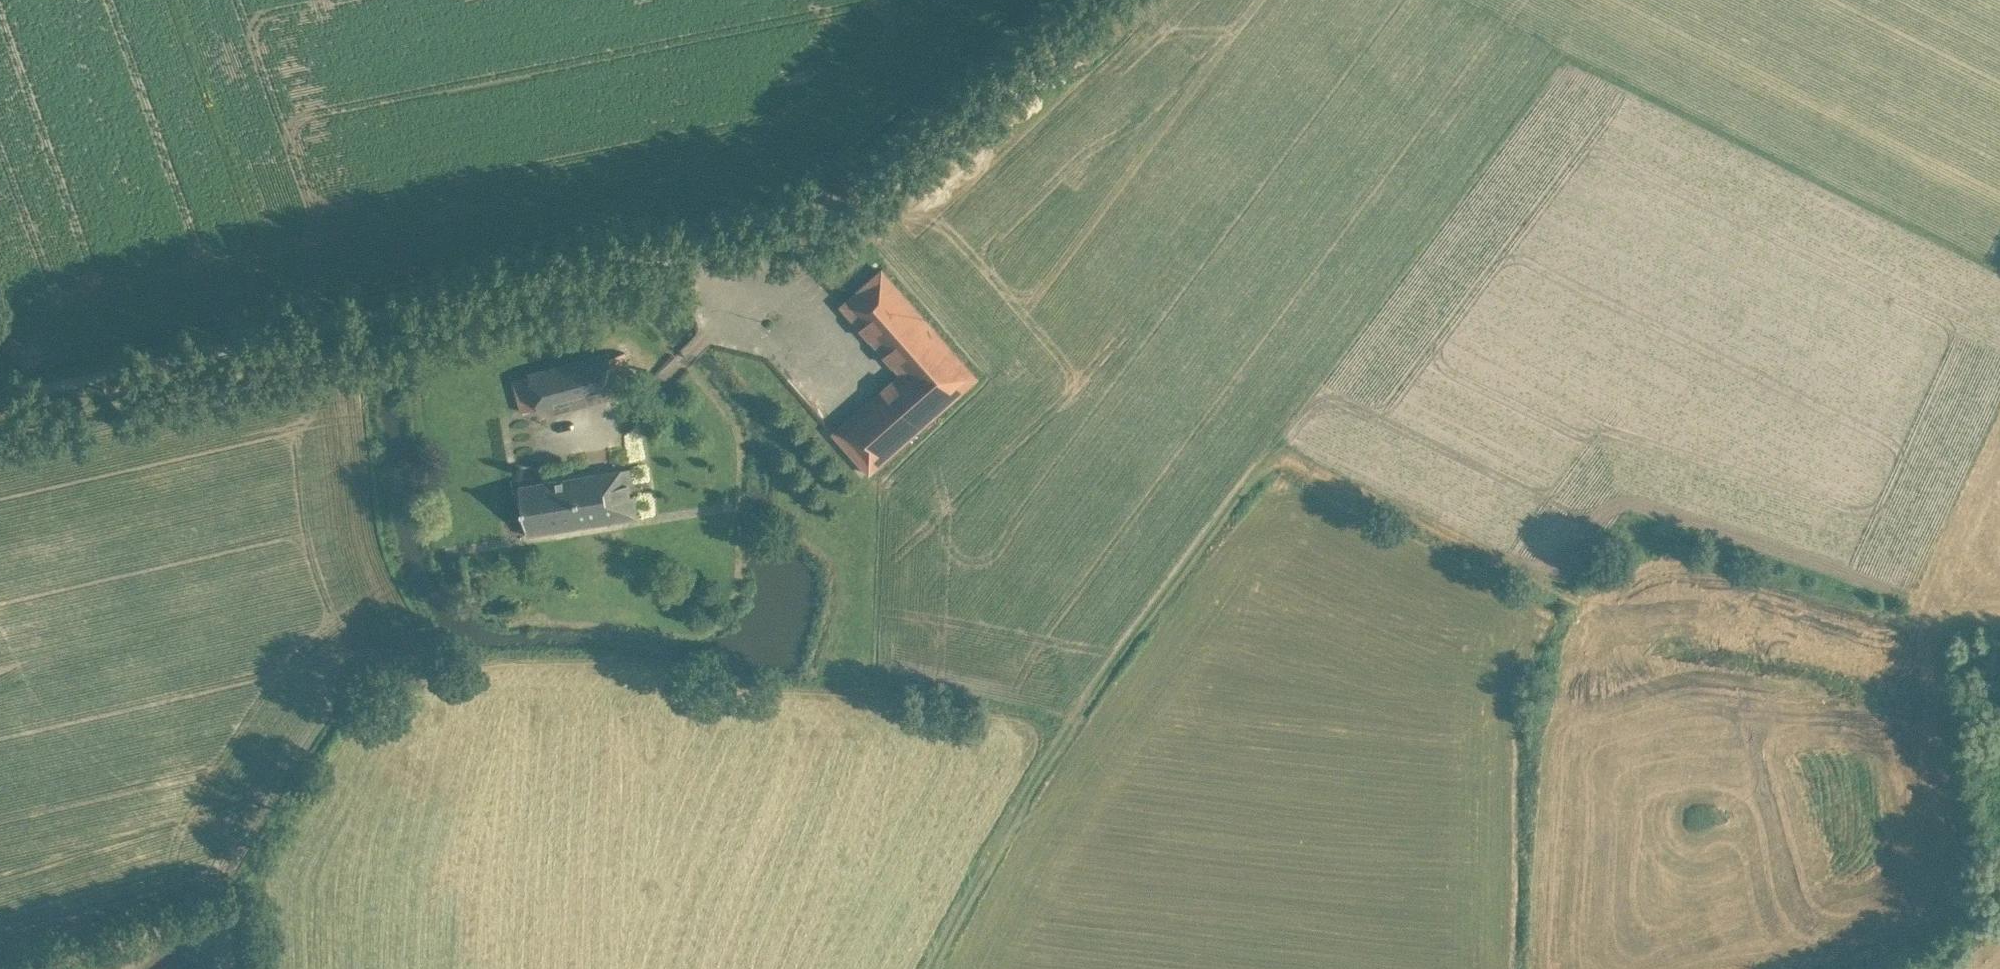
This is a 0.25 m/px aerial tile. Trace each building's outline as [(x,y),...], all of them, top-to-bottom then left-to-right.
[(841,304),(901,372),(833,431),(870,472),(979,377),(883,268),(841,304)] [(633,379),(625,350),(610,355),(609,351),(529,372),(530,374),(514,378),(522,410),(538,406),(539,408),(618,387),(617,383),(633,379)] [(541,481),(519,484),(525,520),(527,534),(530,533),(530,531),(529,531),(528,523),(601,511),(602,522),(638,516),(634,493),(630,494),(628,482),(632,481),(630,466),(541,481)]
